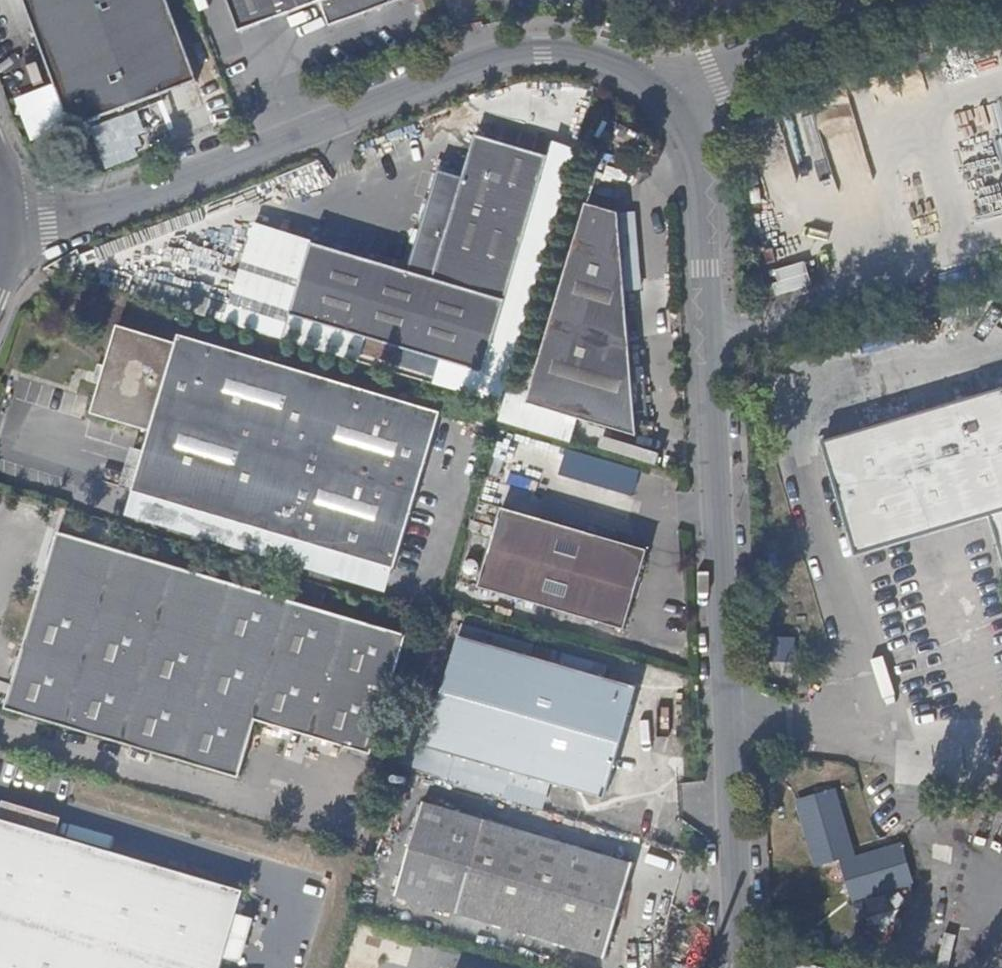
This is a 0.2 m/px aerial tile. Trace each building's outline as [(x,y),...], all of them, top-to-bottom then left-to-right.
[(178,0),(24,0),(73,131),(209,81),(178,0)] [(248,32),(327,0),(234,0),(248,32)] [(339,23),(395,0),(329,0),(339,23)] [(486,375),(554,147),(495,128),(491,141),(478,137),(464,180),(440,172),(410,273),(312,243),(290,316),(486,375)] [(639,438),(621,210),(590,200),(528,406),(639,438)] [(100,260),(96,249),(82,255),(86,265),(100,260)] [(805,267),(775,270),(778,294),(807,291),(805,267)] [(395,569),(440,416),(179,337),(177,345),(117,327),(91,416),(150,434),(133,492),(367,561),(395,569)] [(991,392),(959,402),(933,409),(924,412),(906,417),(886,423),(839,437),(822,442),(824,450),(833,480),(842,510),(850,539),(855,557),(869,553),(892,546),(926,537),(945,531),(974,522),(991,518),(999,545),(1001,557),(1001,389),(991,392)] [(610,464),(605,485),(653,497),(658,475),(610,464)] [(625,633),(656,530),(513,488),(482,588),(625,633)] [(372,758),(407,639),(60,535),(8,711),(241,782),(259,724),(372,758)] [(634,689),(461,639),(429,749),(602,800),(621,734),(626,736),(635,707),(629,704),(634,689)] [(854,845),(839,792),(800,801),(815,855),(854,845)] [(244,893),(56,836),(59,827),(0,810),(0,811),(0,967),(222,967),(244,893)] [(609,953),(636,861),(487,818),(459,912),(609,953)] [(858,860),(854,845),(815,855),(820,871),(842,865),(858,860)] [(914,882),(903,848),(891,851),(901,886),(914,882)] [(901,886),(891,851),(858,860),(842,865),(852,900),(901,886)]
